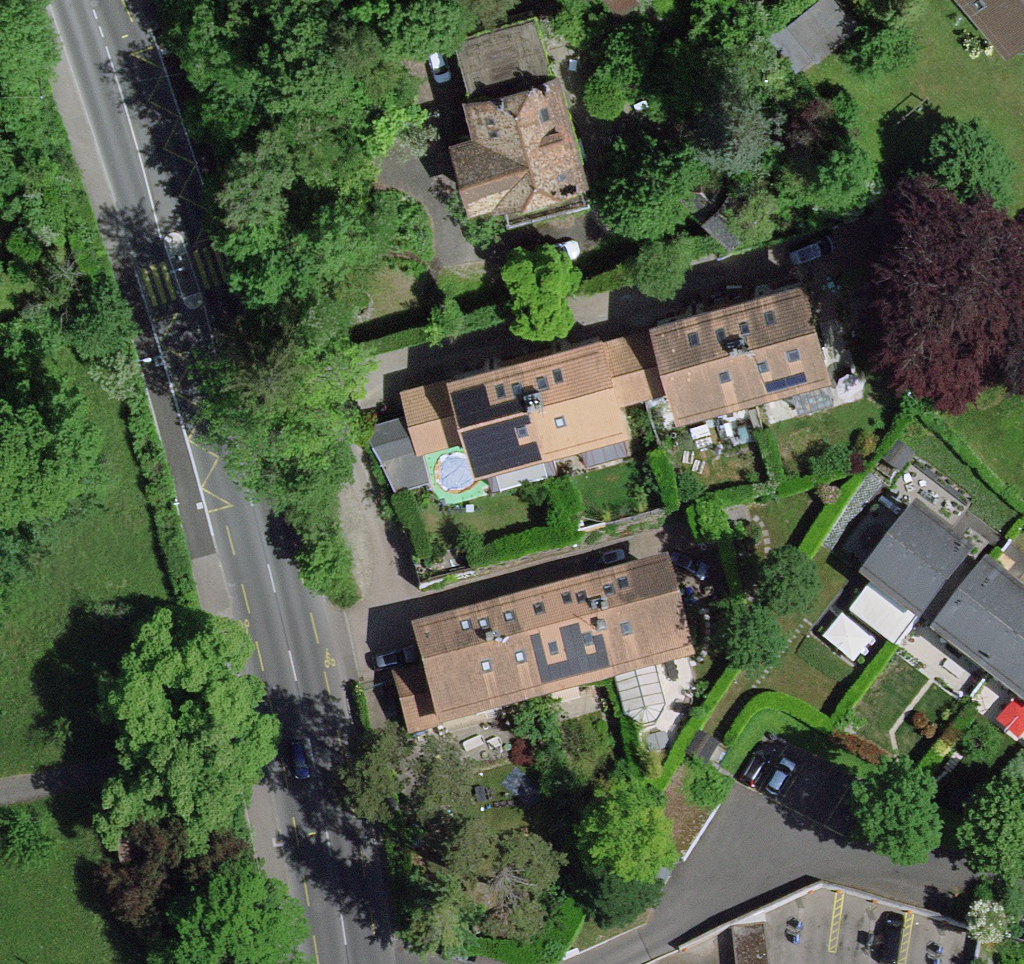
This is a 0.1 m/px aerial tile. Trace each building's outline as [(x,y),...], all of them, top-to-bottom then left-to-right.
[(618,12),(634,0),(609,0),(618,12)] [(850,0),(814,0),(843,38),(865,21),(850,0)] [(1007,39),(1023,41),(1023,0),(975,0),(1007,39)] [(477,90),(549,70),(533,10),(459,30),(477,90)] [(583,173),(554,69),(549,70),(477,90),(472,92),(483,130),(459,137),(474,194),(498,188),(500,197),(583,173)] [(755,207),(701,155),(674,184),(729,234),(755,207)] [(907,263),(890,206),(832,221),(849,280),(907,263)] [(803,282),(731,301),(753,384),(789,374),(784,359),(821,350),(805,290),(803,282)] [(659,321),(660,327),(675,382),(677,388),(711,379),(715,394),(753,384),(731,301),(659,321)] [(631,335),(645,390),(675,382),(660,327),(631,335)] [(602,342),(617,398),(645,390),(631,335),(602,342)] [(528,357),(550,439),(580,432),(588,429),(584,413),(615,405),(619,404),(617,398),(602,342),(600,336),(528,357)] [(784,359),(789,374),(799,410),(834,401),(821,350),(784,359)] [(485,456),(550,439),(528,357),(455,375),(471,434),(478,458),(485,456)] [(471,434),(455,375),(406,388),(422,446),(471,434)] [(588,429),(580,432),(588,462),(629,452),(615,405),(584,413),(588,429)] [(550,439),(485,456),(493,487),(558,470),(550,439)] [(916,519),(866,581),(873,586),(919,620),(921,617),(942,590),(964,563),(968,558),(942,539),(916,519)] [(983,578),(964,563),(942,590),(963,605),(983,578)] [(987,573),(983,578),(963,605),(943,632),(939,636),(991,676),(1023,634),(1023,602),(987,573)] [(593,595),(615,679),(654,668),(649,652),(684,643),(676,613),(666,576),(593,595)] [(919,620),(873,586),(852,614),(897,649),(919,620)] [(963,605),(942,590),(921,617),(943,632),(963,605)] [(521,615),(538,682),(575,673),(578,687),(615,679),(593,595),(521,615)] [(538,682),(521,615),(420,642),(428,672),(438,708),(472,700),(509,690),(538,682)] [(991,676),(1023,703),(1023,634),(991,676)] [(654,668),(615,679),(626,719),(642,728),(657,724),(664,709),(654,668)] [(443,725),(438,708),(428,672),(400,680),(414,734),(443,725)] [(513,706),(509,690),(472,700),(477,716),(513,706)] [(158,855),(148,803),(115,810),(125,862),(158,855)] [(733,929),(736,963),(769,963),(765,925),(733,929)]
